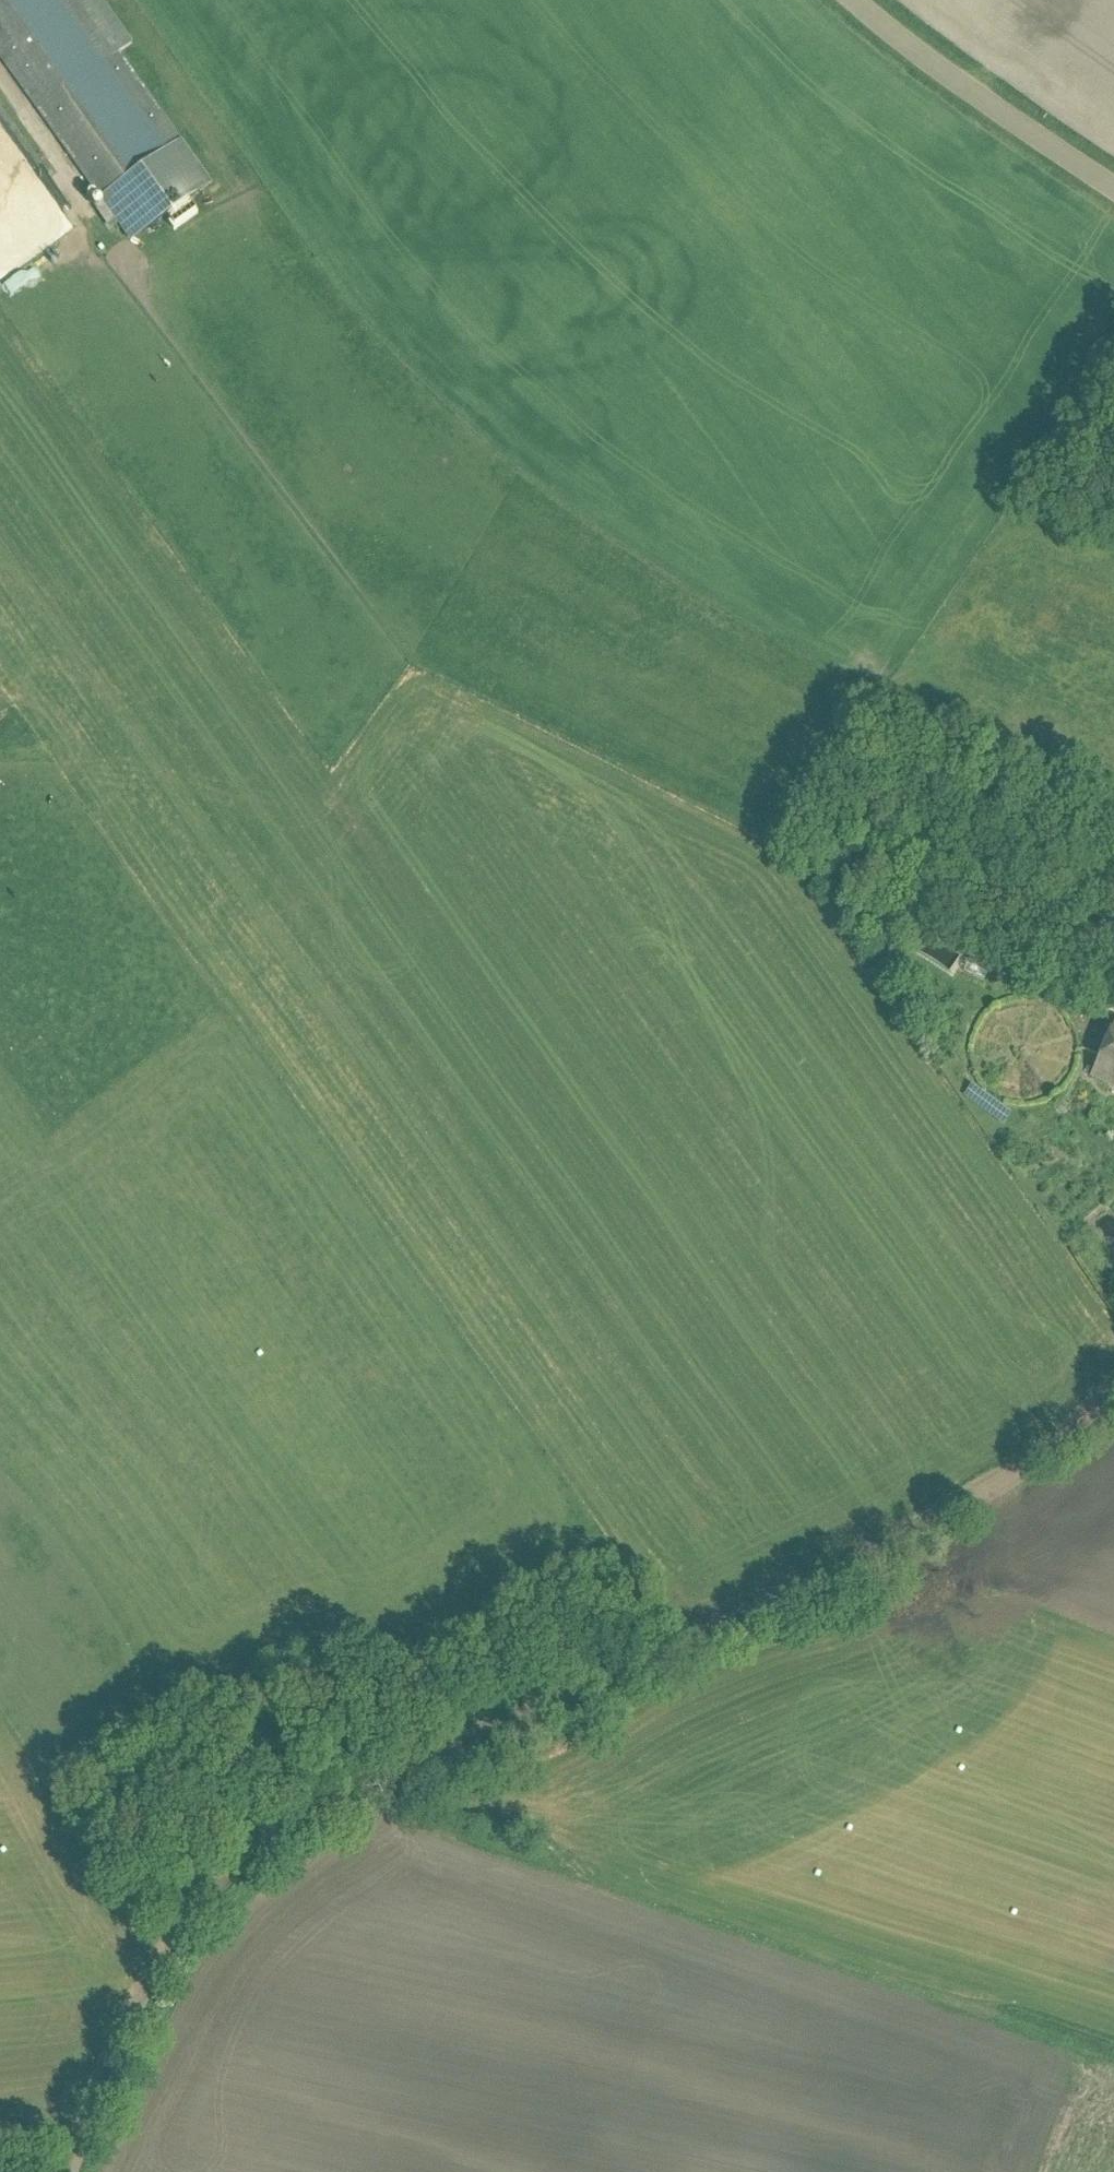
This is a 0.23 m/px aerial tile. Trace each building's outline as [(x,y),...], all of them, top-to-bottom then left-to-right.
[(128,240),(209,183),(118,55),(123,52),(132,45),(131,45),(100,0),(0,0),(0,60),(128,240)] [(51,219),(42,206),(0,237),(0,250),(3,254),(51,219)] [(975,956),(970,967),(991,977),(996,966),(975,956)] [(1091,1077),(1113,1087),(1113,1025),(1091,1077)]
